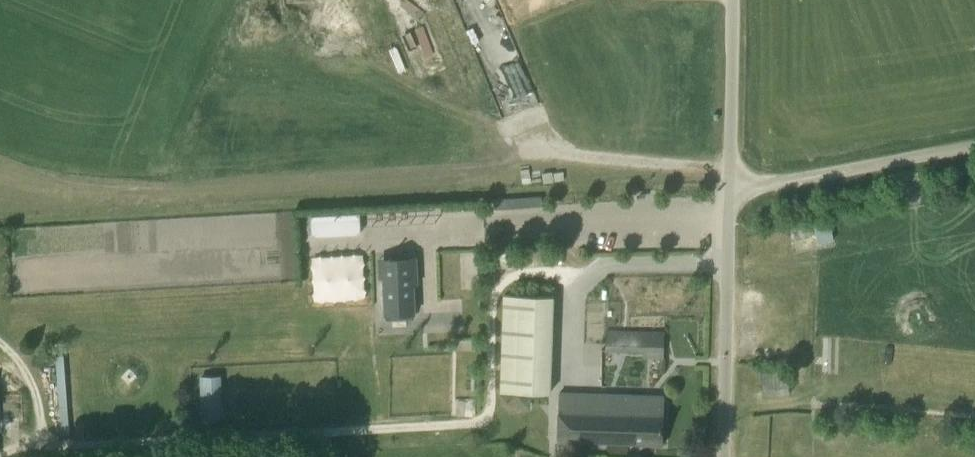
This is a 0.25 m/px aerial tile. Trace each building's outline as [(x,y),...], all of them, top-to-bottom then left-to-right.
[(398,9),(406,5),(403,0),(394,0),(398,9)] [(417,45),(426,67),(441,61),(431,39),(417,45)] [(541,197),(529,197),(529,206),(542,206),(541,197)] [(506,199),(493,199),(494,209),(506,208),(506,199)] [(359,213),(310,216),(311,234),(315,234),(315,236),(357,234),(357,232),(360,232),(359,213)] [(829,223),(822,224),(825,241),(833,239),(829,223)] [(418,284),(417,254),(415,255),(415,251),(397,252),(398,257),(377,258),(378,278),(382,277),(383,315),(416,313),(414,285),(418,284)] [(499,390),(550,392),(553,295),(503,293),(499,390)] [(643,356),(664,356),(664,332),(613,331),(613,328),(605,328),(604,349),(643,350),(643,356)] [(824,337),(825,373),(838,372),(837,337),(824,337)] [(789,393),(786,371),(760,374),(763,396),(789,393)] [(229,415),(228,373),(199,374),(200,416),(229,415)] [(640,443),(640,444),(662,445),(664,404),(644,403),(644,395),(634,395),(634,394),(559,392),(559,412),(558,412),(557,440),(640,443)]
